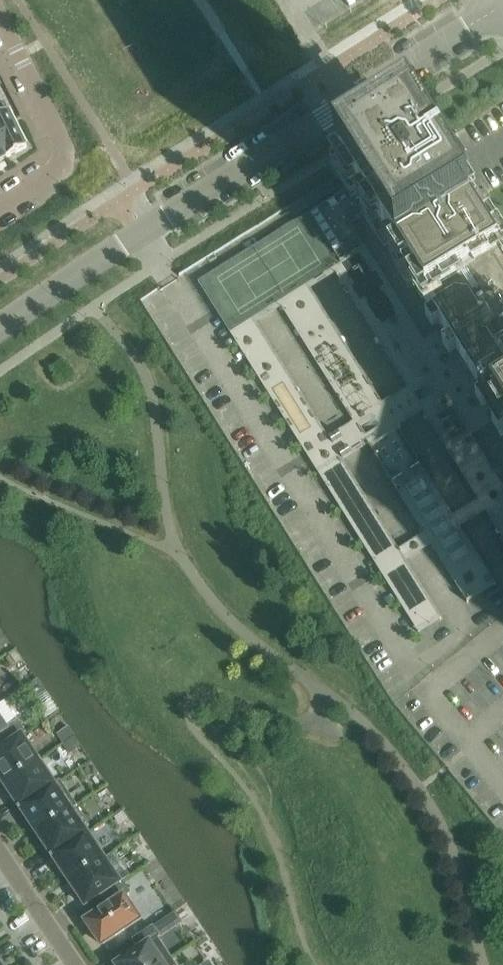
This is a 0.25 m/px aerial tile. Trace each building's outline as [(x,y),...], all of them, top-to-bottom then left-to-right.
[(369,12),(373,19),(394,6),(390,0),(388,0),(369,12)] [(5,104),(0,106),(0,145),(7,159),(27,149),(5,104)] [(375,152),(343,172),(502,427),(502,274),(497,264),(501,261),(416,126),(375,152)] [(69,376),(60,364),(51,370),(60,382),(69,376)] [(5,748),(22,737),(26,734),(5,702),(0,705),(0,740),(5,748)] [(5,748),(0,751),(0,779),(4,785),(39,762),(22,737),(5,748)] [(39,762),(4,785),(12,797),(11,798),(13,801),(14,800),(19,808),(17,809),(18,810),(61,782),(60,781),(54,785),(39,762)] [(61,782),(18,810),(19,812),(21,811),(26,818),(25,819),(27,822),(28,821),(36,834),(77,806),(61,782)] [(77,806),(36,834),(44,846),(46,849),(52,856),(50,858),(51,859),(87,834),(72,811),(78,807),(77,806)] [(87,834),(51,859),(52,860),(53,859),(69,882),(104,859),(87,834)] [(104,859),(69,882),(85,907),(102,896),(120,884),(104,859)] [(123,882),(120,884),(102,896),(109,907),(99,914),(86,923),(102,946),(139,921),(124,899),(131,894),(123,882)] [(172,959),(159,939),(161,938),(153,927),(132,941),(139,951),(117,964),(162,964),(172,959)]
